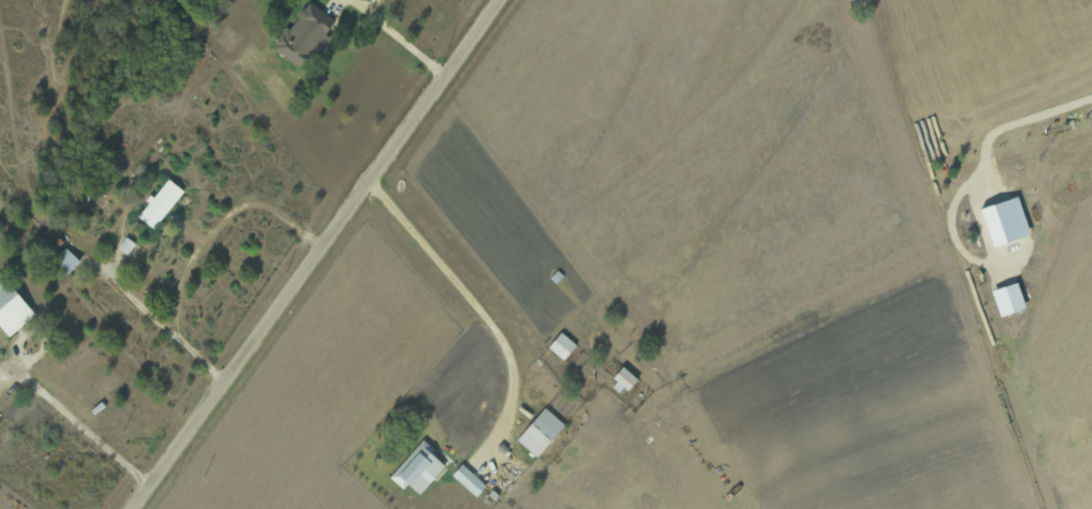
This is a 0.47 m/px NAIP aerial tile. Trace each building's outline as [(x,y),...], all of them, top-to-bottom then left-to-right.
[(287,27),(272,47),(302,69),(337,22),(309,2),(290,28),(287,27)] [(138,215),(154,228),(184,192),(169,179),(138,215)] [(981,210),(994,248),(1031,235),(1018,197),(981,210)] [(128,256),(136,244),(126,237),(118,249),(128,256)] [(54,261),(68,275),(81,262),(66,248),(54,261)] [(35,315),(4,280),(0,283),(0,326),(10,337),(35,315)] [(1026,309),(1018,283),(992,291),(1000,317),(1026,309)] [(548,348),(565,361),(577,345),(561,333),(548,348)] [(613,378),(628,392),(638,380),(623,367),(613,378)] [(538,458),(566,425),(545,408),(518,441),(538,458)] [(404,490),(409,485),(420,495),(446,467),(430,453),(434,449),(424,440),(390,477),(404,490)] [(476,497),(486,486),(462,465),(452,476),(476,497)]
